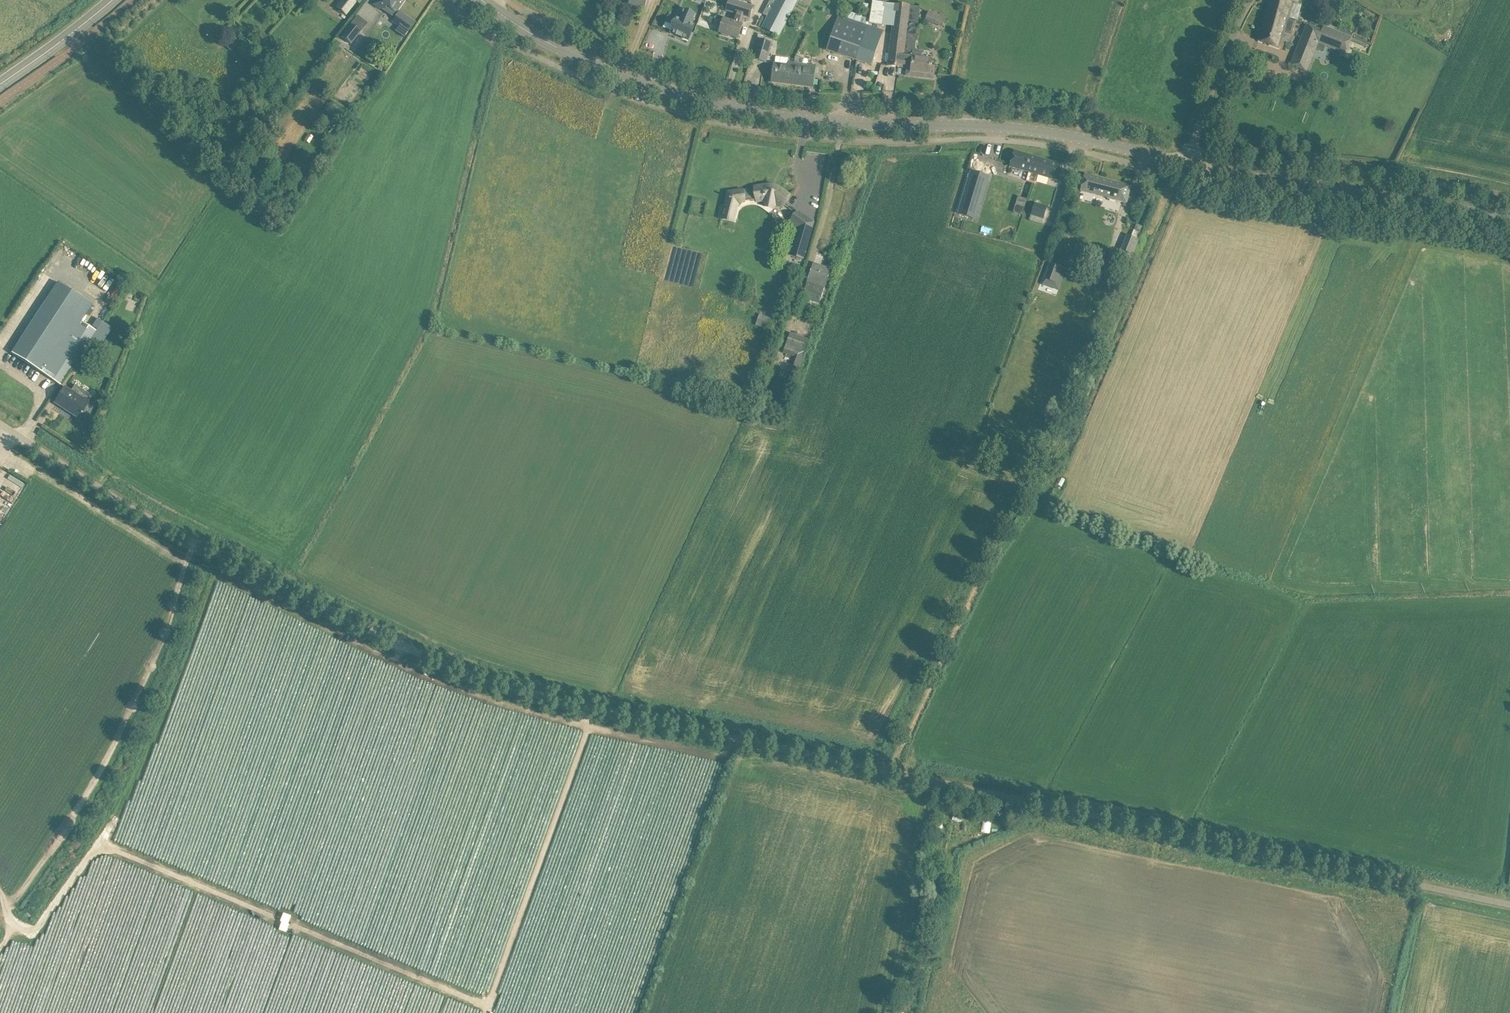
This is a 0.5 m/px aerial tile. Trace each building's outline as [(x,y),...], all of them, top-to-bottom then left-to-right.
[(336,6),(347,15),(357,2),(359,4),(362,0),(341,0),(336,6)] [(379,1),(375,6),(382,11),(386,5),(394,11),(402,0),(378,0),(379,1)] [(648,0),(631,0),(629,5),(645,9),(648,0)] [(723,19),(722,22),(721,24),(722,24),(720,32),(738,38),(742,24),(741,24),(744,16),(749,18),(753,6),(732,0),(729,0),(726,12),(733,14),(731,21),(723,19)] [(779,36),(798,0),(777,0),(762,27),(779,36)] [(1265,11),(1289,17),(1293,2),(1297,3),(1298,0),(1268,0),(1265,11)] [(889,55),(888,65),(902,67),(902,65),(912,66),(911,72),(918,73),(918,77),(933,79),(935,65),(932,65),(933,60),(924,59),(925,52),(919,51),(916,50),(921,7),(895,4),(889,55)] [(401,23),(409,29),(415,20),(398,9),(390,21),(398,27),(401,23)] [(673,26),(671,33),(677,35),(676,36),(677,36),(677,35),(682,37),(682,38),(682,37),(688,40),(691,33),(692,32),(694,25),(691,24),(695,14),(684,10),(680,19),(677,18),(674,24),(673,26)] [(929,11),(927,16),(944,23),(946,18),(929,11)] [(1289,17),(1265,11),(1258,40),(1281,46),(1289,17)] [(839,15),(830,40),(827,50),(857,60),(869,25),(839,15)] [(350,24),(341,36),(351,44),(360,32),(350,24)] [(1306,24),(1290,65),(1307,72),(1319,43),(1345,54),(1352,37),(1323,26),(1322,30),(1309,25),(1306,24)] [(869,25),(857,60),(872,65),(884,30),(869,25)] [(231,32),(222,41),(232,50),(240,41),(231,32)] [(753,59),(766,63),(772,43),(759,40),(753,59)] [(772,82),(813,87),(815,66),(789,62),(789,65),(774,63),(773,74),(771,74),(770,80),(772,80),(772,82)] [(1010,166),(1037,175),(1042,159),(1015,151),(1010,166)] [(1042,159),(1037,175),(1056,180),(1061,165),(1042,159)] [(971,171),(960,214),(977,219),(989,176),(971,171)] [(1106,199),(1108,199),(1118,202),(1118,200),(1126,202),(1131,186),(1113,181),(1112,183),(1090,178),(1091,175),(1085,174),(1081,191),(1107,198),(1106,199)] [(743,190),(728,192),(725,206),(722,205),(719,218),(736,222),(739,205),(746,203),(745,199),(756,197),(757,203),(762,203),(763,207),(774,210),(777,206),(781,209),(790,196),(779,187),(778,187),(777,187),(776,187),(776,188),(772,187),(770,185),(769,185),(754,187),(755,188),(743,190)] [(1019,196),(1016,204),(1025,207),(1028,199),(1019,196)] [(1035,201),(1031,214),(1044,218),(1048,205),(1035,201)] [(798,228),(790,255),(804,259),(815,222),(807,216),(798,228)] [(1136,254),(1142,236),(1130,232),(1123,250),(1136,254)] [(1121,255),(1118,261),(1123,263),(1118,275),(1118,276),(1123,278),(1124,277),(1133,255),(1122,251),(1121,255)] [(814,263),(804,289),(802,296),(819,302),(831,269),(814,263)] [(1050,264),(1045,278),(1055,282),(1060,268),(1050,264)] [(56,285),(17,344),(12,353),(60,385),(82,352),(92,358),(113,328),(102,321),(96,330),(80,319),(89,306),(56,285)] [(761,314),(758,325),(772,329),(775,317),(761,314)] [(790,333),(786,344),(806,351),(810,340),(790,333)] [(800,369),(806,351),(786,344),(783,353),(793,357),(790,366),(800,369)] [(64,389),(61,394),(55,402),(79,418),(87,404),(64,389)]
